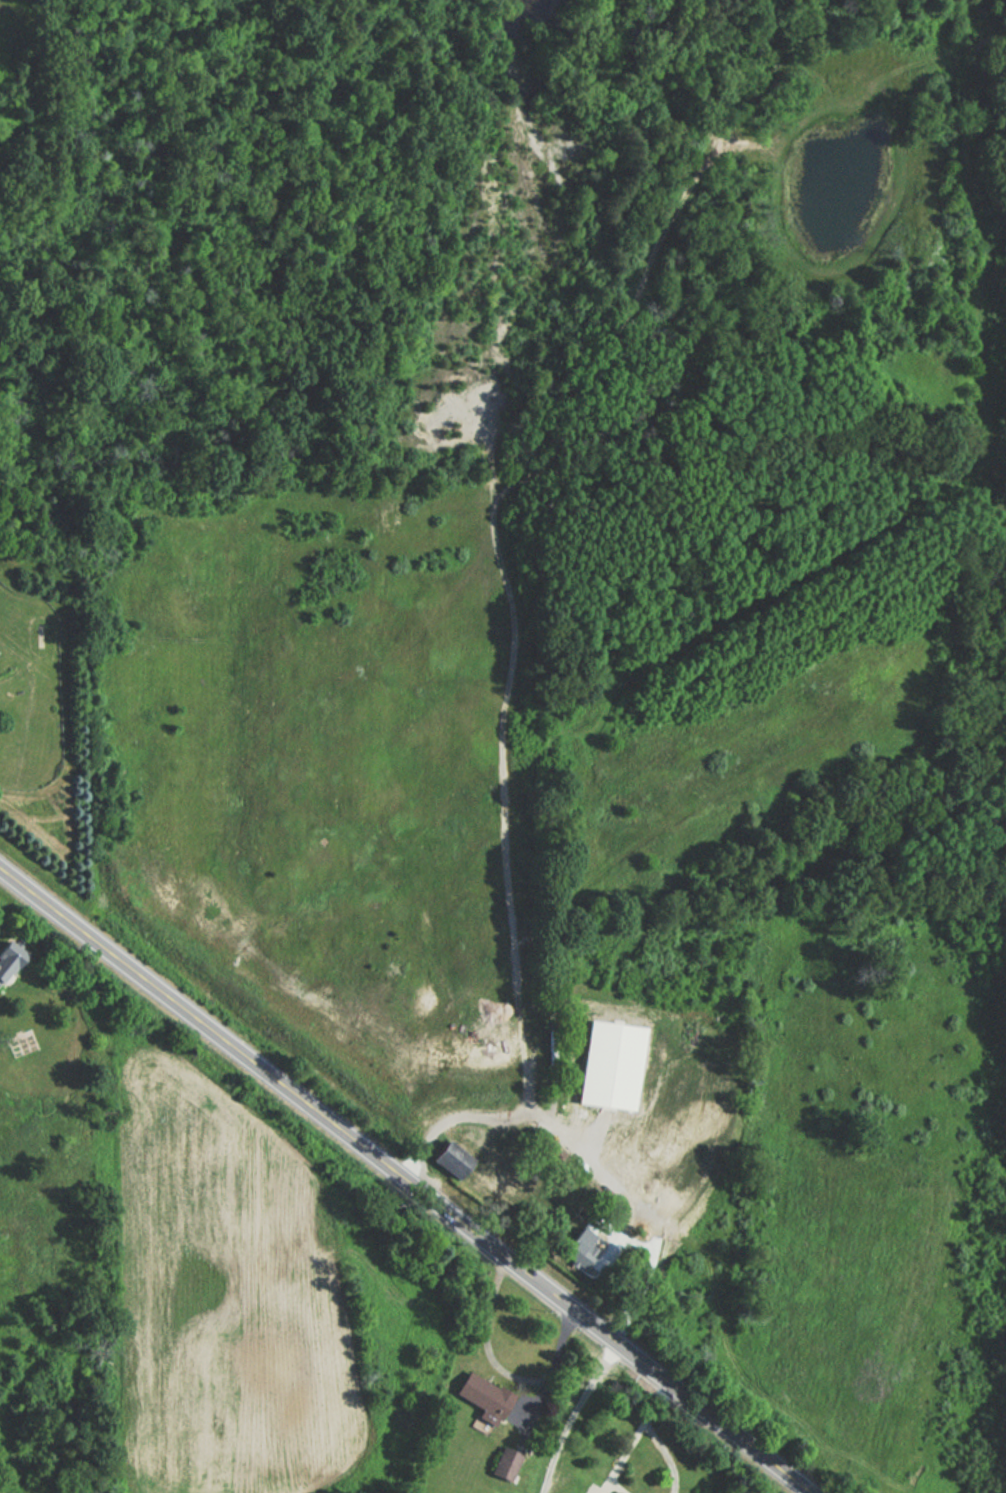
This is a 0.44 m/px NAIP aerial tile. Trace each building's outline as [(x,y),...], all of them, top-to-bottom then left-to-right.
[(24,955),(3,938),(0,942),(0,985),(24,955)] [(587,1021),(638,1027),(628,1110),(577,1104),(587,1021)] [(452,1181),(469,1162),(444,1140),(427,1158),(452,1181)] [(492,1429),(510,1395),(464,1370),(451,1393),(479,1409),(474,1419),(492,1429)] [(488,1475),(509,1482),(519,1455),(499,1447),(488,1475)]
